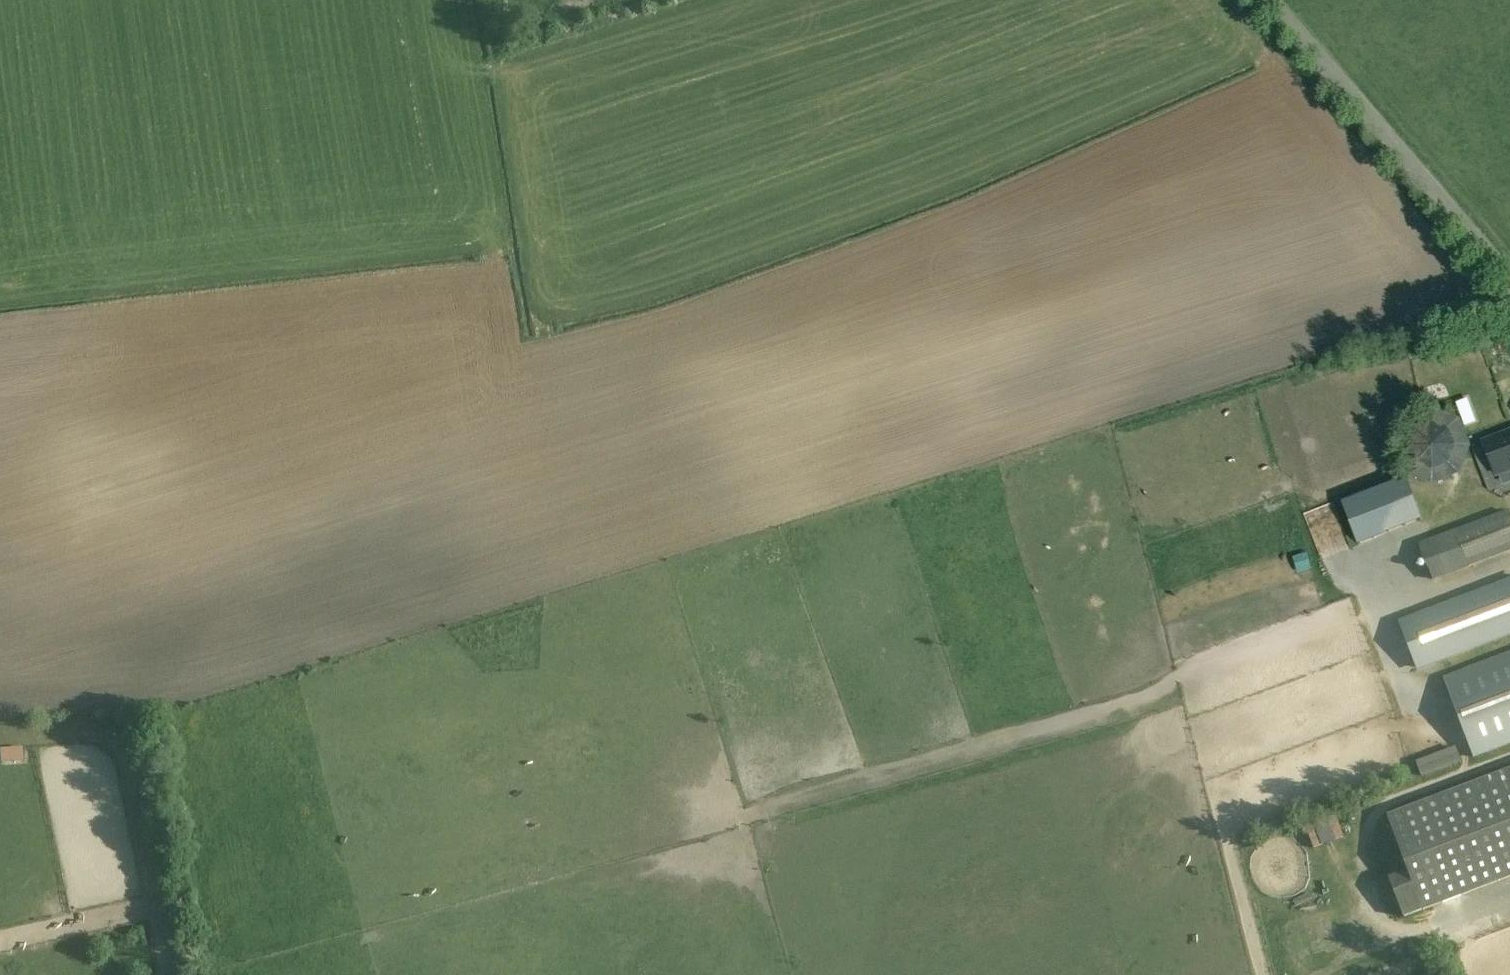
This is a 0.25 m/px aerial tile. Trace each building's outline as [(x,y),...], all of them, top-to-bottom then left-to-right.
[(1471,409),(1461,413),(1464,423),(1474,419),(1471,409)] [(1484,441),(1496,475),(1509,469),(1509,431),(1484,441)] [(1417,521),(1406,472),(1341,486),(1353,543),(1379,537),(1378,529),(1417,521)] [(1509,510),(1419,544),(1433,581),(1509,552),(1509,513),(1509,510)] [(1400,624),(1417,668),(1509,633),(1509,583),(1400,624)] [(1474,759),(1509,746),(1509,653),(1443,678),(1474,759)] [(0,742),(0,755),(20,754),(20,741),(0,742)] [(1456,747),(1416,761),(1422,777),(1462,763),(1456,747)] [(1404,918),(1509,878),(1509,770),(1388,817),(1408,870),(1389,877),(1404,918)] [(1269,838),(1274,858),(1282,856),(1278,836),(1269,838)]
